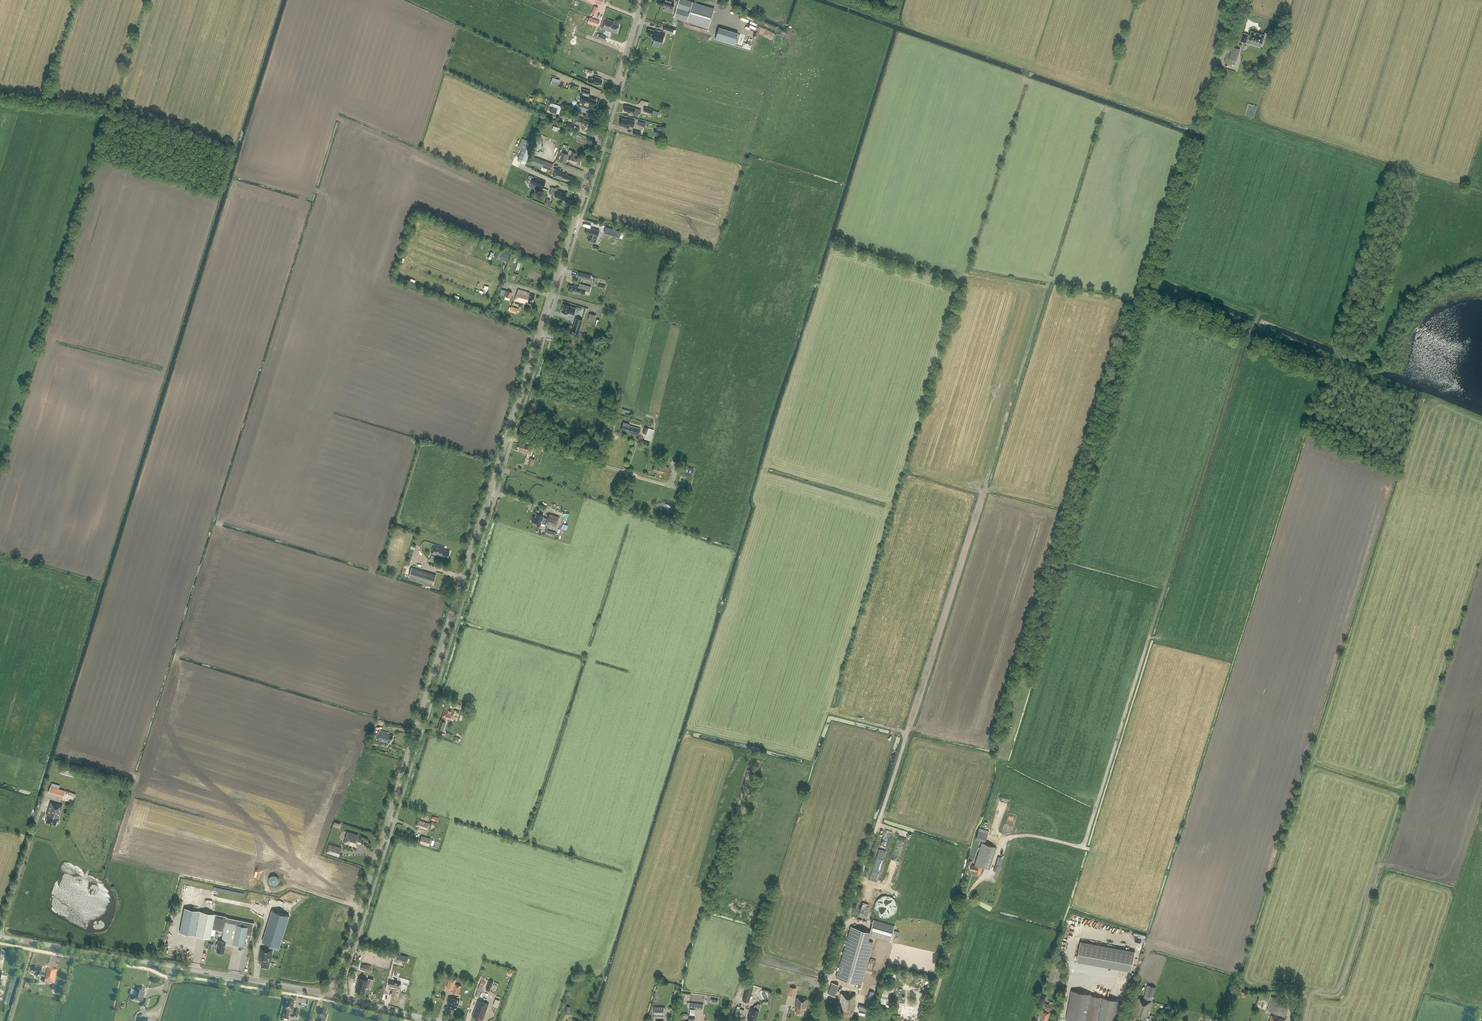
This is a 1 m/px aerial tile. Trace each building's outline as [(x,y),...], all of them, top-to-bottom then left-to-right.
[(657,4),(666,7),(669,7),(669,8),(672,9),(674,1),(671,0),(671,1),(669,0),(659,0),(657,4)] [(714,8),(686,0),(679,0),(674,17),(709,28),(714,8)] [(597,26),(599,20),(589,17),(588,23),(597,26)] [(617,33),(619,25),(615,24),(614,24),(614,22),(604,18),(600,28),(610,32),(611,31),(617,33)] [(738,33),(719,27),(715,39),(734,45),(738,33)] [(649,29),(647,34),(649,35),(648,36),(653,37),(652,39),(662,42),(665,32),(655,29),(655,31),(649,29)] [(1242,33),(1240,41),(1245,43),(1247,38),(1249,38),(1248,39),(1262,43),(1264,34),(1251,31),(1249,35),(1248,35),(1248,34),(1242,33)] [(1257,57),(1259,49),(1253,47),(1251,55),(1243,53),(1243,54),(1238,53),(1235,61),(1241,63),(1241,65),(1252,68),(1255,57),(1257,57)] [(602,80),(601,80),(601,78),(595,76),(594,80),(589,78),(588,82),(593,83),(593,84),(598,85),(598,84),(601,85),(602,80)] [(589,95),(590,91),(583,89),(582,92),(583,93),(583,95),(582,95),(580,101),(594,106),(596,100),(591,98),(591,97),(588,96),(589,95)] [(550,106),(552,106),(550,112),(556,114),(556,113),(559,114),(562,106),(551,102),(550,106)] [(629,107),(625,106),(624,111),(628,112),(630,113),(631,114),(632,113),(633,114),(633,115),(638,117),(639,113),(640,114),(642,110),(635,108),(629,106),(629,107)] [(655,116),(657,111),(653,110),(653,109),(645,107),(644,111),(652,114),(651,115),(655,116)] [(588,126),(589,122),(584,120),(584,119),(577,117),(575,123),(582,126),(581,128),(582,129),(582,130),(583,130),(584,130),(585,129),(586,127),(587,126),(588,126)] [(627,120),(622,118),(620,125),(625,127),(629,129),(630,126),(634,127),(635,122),(627,119),(627,120)] [(526,140),(518,158),(527,162),(534,143),(526,140)] [(575,157),(576,153),(572,152),(571,155),(568,155),(568,154),(562,153),(559,161),(566,163),(567,159),(569,160),(569,161),(576,163),(578,158),(575,157)] [(550,171),(553,164),(533,157),(530,164),(550,171)] [(570,182),(572,177),(568,176),(568,175),(563,173),(563,172),(556,169),(553,177),(559,179),(567,181),(570,182)] [(533,177),(529,187),(534,188),(535,185),(543,188),(546,182),(533,177)] [(561,199),(564,200),(567,194),(558,191),(558,190),(552,187),(550,194),(555,196),(557,197),(557,198),(557,199),(559,200),(560,200),(561,199)] [(606,227),(604,233),(620,238),(622,231),(606,227)] [(591,229),(587,228),(585,234),(589,235),(588,241),(595,243),(599,230),(592,228),(591,229)] [(507,262),(511,253),(498,248),(494,258),(507,262)] [(590,292),(591,287),(580,283),(579,287),(573,285),(573,286),(569,285),(568,290),(569,290),(568,291),(580,294),(580,293),(585,295),(586,291),(590,292)] [(510,298),(512,292),(501,289),(499,295),(510,298)] [(532,304),(534,300),(535,296),(530,294),(530,293),(518,289),(515,300),(526,304),(526,302),(532,304)] [(564,304),(562,311),(565,313),(564,314),(567,315),(568,312),(570,313),(573,314),(574,315),(576,308),(572,307),(570,306),(564,304)] [(588,320),(595,322),(596,315),(589,313),(588,320)] [(576,318),(572,330),(579,332),(583,320),(576,318)] [(629,425),(630,424),(623,422),(623,425),(622,425),(621,429),(627,431),(626,431),(631,433),(631,434),(638,436),(640,429),(629,425)] [(651,441),(654,430),(644,427),(643,433),(645,434),(644,439),(651,441)] [(531,454),(533,448),(519,444),(518,448),(519,448),(518,451),(531,454)] [(660,466),(655,464),(653,471),(667,475),(669,467),(660,465),(660,466)] [(691,476),(693,469),(680,466),(678,473),(691,476)] [(543,518),(543,516),(537,514),(536,517),(533,516),(532,521),(535,522),(534,524),(535,524),(537,525),(538,525),(538,523),(541,524),(541,523),(546,524),(546,525),(556,529),(559,517),(549,514),(547,520),(543,518)] [(448,558),(450,552),(444,550),(445,547),(434,544),(431,554),(441,558),(442,557),(445,558),(445,557),(448,558)] [(433,585),(436,576),(411,568),(409,576),(433,585)] [(453,720),(455,714),(454,714),(455,710),(445,707),(442,717),(441,720),(438,728),(443,730),(447,718),(453,720)] [(389,733),(379,730),(376,740),(385,742),(389,743),(391,740),(392,740),(393,736),(389,735),(389,733)] [(62,799),(64,791),(57,789),(55,797),(62,799)] [(58,820),(62,806),(50,802),(46,815),(47,815),(47,817),(46,822),(55,825),(57,820),(58,820)] [(417,822),(416,826),(418,826),(416,831),(420,832),(421,828),(428,830),(429,824),(419,821),(419,822),(417,822)] [(985,842),(988,831),(979,828),(976,839),(985,842)] [(359,834),(347,831),(343,843),(358,847),(359,844),(361,845),(363,838),(359,837),(359,834)] [(424,836),(422,836),(419,843),(422,843),(421,844),(429,846),(431,838),(424,836)] [(989,869),(996,847),(982,842),(975,864),(975,866),(972,865),(971,870),(975,871),(974,872),(980,874),(982,867),(989,869)] [(342,848),(329,843),(326,853),(339,857),(342,848)] [(881,845),(875,865),(881,867),(887,847),(881,845)] [(998,856),(994,870),(1000,872),(1002,867),(1001,866),(1003,858),(998,856)] [(274,885),(276,884),(277,883),(278,882),(278,880),(278,879),(278,877),(277,876),(275,875),(274,875),(272,875),(271,876),(270,877),(269,879),(269,880),(269,882),(270,883),(271,884),(273,884),(274,885)] [(875,903),(875,905),(875,908),(875,910),(876,912),(877,914),(878,916),(880,917),(882,918),(885,918),(887,918),(889,918),(891,917),(893,916),(895,914),(896,912),(897,910),(897,908),(897,906),(897,903),(896,901),(894,899),(893,898),(891,897),(889,896),(886,896),(884,896),(882,897),(880,898),(878,899),(876,901),(875,903)] [(244,949),(244,946),(247,935),(251,936),(254,923),(226,917),(226,916),(185,908),(180,933),(210,939),(212,929),(223,931),(221,941),(218,940),(218,944),(216,944),(216,947),(217,948),(216,951),(224,953),(226,942),(241,945),(240,949),(244,949)] [(280,947),(289,916),(272,911),(262,941),(270,944),(269,948),(264,948),(260,948),(258,960),(262,961),(261,967),(269,968),(270,962),(271,963),(273,949),(274,945),(280,947)] [(890,941),(895,926),(873,919),(870,932),(851,927),(837,978),(862,985),(874,942),(869,941),(870,936),(890,941)] [(1132,972),(1135,951),(1081,941),(1077,962),(1132,972)] [(407,962),(409,956),(398,954),(397,959),(407,962)] [(48,971),(43,969),(43,968),(36,967),(35,973),(38,973),(37,977),(41,978),(41,977),(46,978),(44,983),(53,985),(57,972),(48,970),(48,971)] [(371,989),(374,979),(369,978),(368,981),(359,978),(356,990),(365,993),(366,987),(371,989)] [(398,993),(401,984),(390,981),(389,986),(392,987),(393,986),(394,986),(394,988),(393,991),(393,992),(392,996),(397,997),(398,993)] [(828,993),(836,996),(839,984),(832,982),(828,993)] [(458,994),(461,986),(455,984),(454,985),(452,993),(458,994)] [(754,987),(747,985),(742,1000),(749,1002),(754,987)] [(1155,987),(1147,985),(1143,999),(1139,998),(1137,1004),(1134,1003),(1131,1013),(1134,1014),(1134,1016),(1140,1018),(1139,1020),(1148,1020),(1149,1018),(1147,1018),(1152,1001),(1151,1001),(1155,987)] [(144,994),(145,989),(140,988),(139,992),(136,991),(133,1001),(142,1003),(142,1002),(144,1002),(142,1006),(147,1007),(148,1001),(144,1000),(143,1000),(145,994),(144,994)] [(1120,1001),(1091,995),(1091,994),(1071,990),(1066,1020),(1072,1020),(1116,1020),(1120,1001)] [(855,994),(845,993),(841,993),(839,1009),(840,1009),(840,1014),(853,1016),(855,1001),(858,1001),(859,996),(855,996),(855,994)] [(456,1010),(460,1000),(449,997),(447,1002),(447,1003),(449,1003),(449,1005),(448,1005),(447,1007),(445,1006),(444,1010),(447,1011),(447,1013),(450,1014),(452,1009),(456,1010)] [(1286,1017),(1291,1003),(1272,997),(1267,1010),(1286,1017)] [(805,1011),(807,999),(797,998),(795,1007),(797,1007),(796,1013),(803,1015),(804,1010),(805,1011)] [(483,1020),(489,1004),(478,1000),(472,1016),(476,1017),(475,1019),(479,1020),(480,1019),(483,1020)] [(1050,1001),(1049,1004),(1046,1003),(1045,1011),(1043,1010),(1041,1016),(1042,1016),(1041,1020),(1047,1020),(1048,1017),(1049,1018),(1050,1012),(1049,1012),(1050,1009),(1052,1010),(1054,1002),(1050,1001)] [(293,1003),(287,1002),(287,1006),(286,1006),(286,1010),(284,1009),(282,1020),(286,1020),(288,1020),(289,1015),(294,1016),(293,1018),(297,1019),(299,1011),(295,1010),(294,1011),(292,1011),(293,1003)] [(757,1007),(755,1006),(754,1009),(751,1008),(747,1019),(748,1019),(750,1020),(752,1020),(755,1020),(759,1010),(760,1005),(758,1004),(757,1007)] [(743,1015),(744,1009),(740,1008),(741,1006),(737,1005),(735,1013),(743,1015)] [(664,1019),(664,1007),(654,1007),(654,1018),(664,1019)] [(913,1009),(910,1009),(910,1008),(903,1007),(902,1016),(903,1016),(903,1020),(911,1020),(911,1015),(913,1015),(913,1009)] [(326,1011),(322,1010),(320,1014),(320,1013),(318,1020),(319,1020),(326,1020),(327,1016),(325,1015),(326,1011)]
